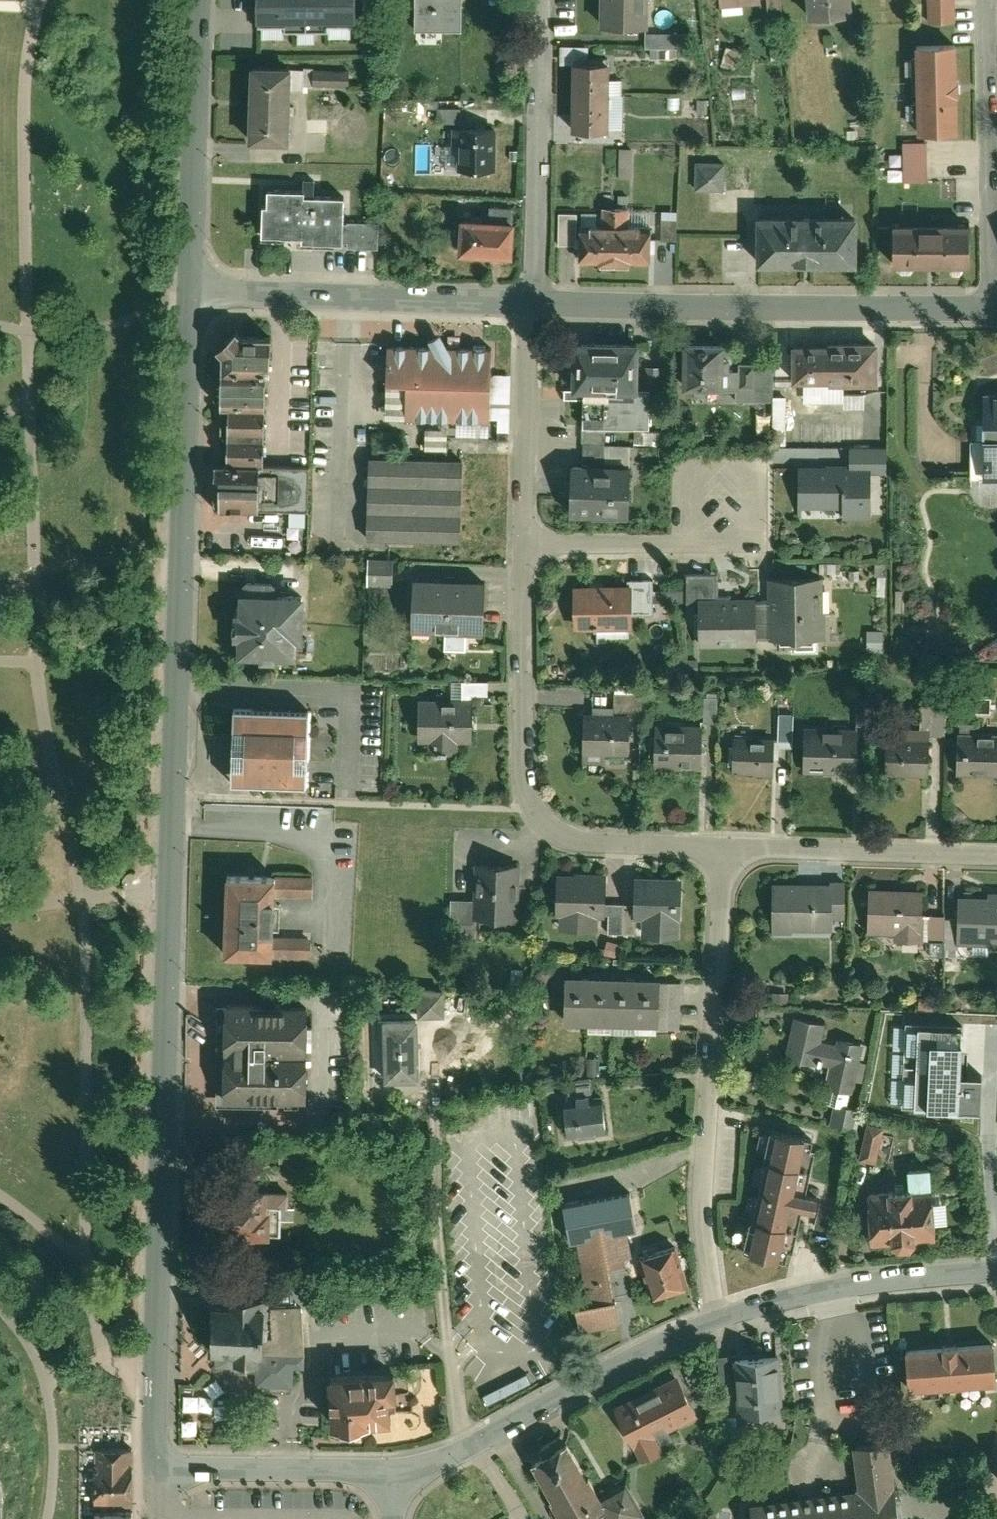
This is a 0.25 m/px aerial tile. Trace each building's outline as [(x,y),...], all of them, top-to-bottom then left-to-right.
[(260,18),(355,17),(355,0),(259,0),(260,18)] [(463,0),(414,0),(414,27),(463,27),(463,0)] [(599,27),(646,27),(646,0),(599,0),(599,27)] [(718,4),(722,3),(723,14),(743,12),(742,2),(759,0),(717,0),(718,4)] [(766,17),(783,15),(781,0),(764,0),(766,17)] [(851,0),(806,0),(808,20),(852,15),(851,0)] [(953,0),(926,0),(928,27),(954,25),(953,0)] [(678,32),(644,32),(644,49),(678,49),(678,32)] [(958,132),(957,44),(916,44),(917,132),(958,132)] [(291,60),(249,60),(247,137),(290,138),(290,93),(348,94),(349,74),(311,74),(311,69),(291,69),(291,60)] [(573,60),(571,130),(608,131),(608,111),(617,111),(618,79),(609,79),(609,61),(573,60)] [(372,89),(360,89),(360,100),(372,101),(372,89)] [(439,120),(460,120),(460,108),(439,108),(439,120)] [(456,170),(492,171),(492,127),(452,127),(452,153),(456,153),(456,170)] [(926,183),(925,141),(902,141),(903,183),(926,183)] [(619,146),(619,175),(634,176),(634,146),(619,146)] [(725,192),(725,161),(694,161),(694,191),(725,192)] [(266,201),(261,201),(260,234),(300,234),(300,241),(340,242),(341,193),(301,193),(302,186),(266,185),(266,201)] [(459,213),(457,249),(511,251),(513,204),(489,203),(488,214),(459,213)] [(598,221),(578,220),(577,210),(556,210),(556,245),(577,244),(577,260),(598,261),(598,270),(628,271),(628,262),(649,262),(650,222),(627,222),(628,205),(599,204),(598,221)] [(858,264),(858,209),(756,209),(756,264),(858,264)] [(662,212),(662,237),(676,237),(677,213),(662,212)] [(969,268),(970,220),(893,219),(892,267),(969,268)] [(378,222),(344,221),(343,246),(378,246),(378,222)] [(214,464),(213,509),(306,511),(306,466),(260,465),(264,369),(268,369),(269,330),(235,330),(233,327),(230,330),(221,336),(218,339),(221,343),(221,368),(218,368),(218,409),(225,410),(224,464),(214,464)] [(440,331),(427,337),(431,345),(386,343),(385,383),(405,384),(404,422),(489,424),(491,346),(447,345),(440,331)] [(640,433),(640,429),(649,429),(650,388),(636,388),(637,336),(572,336),(572,360),(563,360),(563,385),(572,385),(571,389),(563,389),(563,400),(581,400),(581,429),(603,429),(603,445),(661,446),(661,433),(640,433)] [(724,340),(682,339),(681,386),(723,387),(724,340)] [(876,340),(792,340),(792,382),(876,383),(876,340)] [(979,394),(979,482),(996,482),(996,394),(979,394)] [(581,461),(570,461),(568,514),(629,516),(630,491),(649,476),(649,472),(657,472),(662,470),(664,466),(665,456),(662,451),(658,449),(582,446),(581,461)] [(462,458),(368,456),(366,541),(460,543),(462,458)] [(862,464),(796,463),(796,516),(870,517),(870,464),(862,464)] [(390,570),(391,559),(366,558),(365,588),(390,588),(390,570)] [(755,602),(755,598),(715,598),(715,574),(686,574),(685,606),(698,606),(698,610),(692,610),(692,635),(698,635),(698,650),(755,650),(755,639),(755,602)] [(450,578),(411,577),(409,633),(430,633),(430,629),(442,629),(442,651),(462,651),(463,635),(482,635),(483,579),(450,578)] [(766,602),(755,602),(755,639),(776,640),(776,650),(814,651),(814,640),(824,640),(824,612),(833,612),(833,580),(824,580),(824,578),(766,577),(766,602)] [(620,585),(571,585),(571,631),(594,631),(594,644),(606,644),(606,639),(631,639),(631,617),(651,617),(651,580),(620,580),(620,585)] [(301,588),(238,587),(237,607),(230,607),(229,639),(236,639),(236,657),(293,658),(294,641),(300,641),(301,588)] [(881,631),(866,631),(865,651),(880,651),(881,631)] [(458,680),(458,700),(419,699),(418,742),(426,742),(426,753),(456,753),(457,742),(470,743),(470,733),(475,734),(475,715),(470,715),(471,696),(487,697),(487,681),(458,680)] [(591,714),(581,714),(579,762),(630,764),(632,718),(640,718),(641,684),(612,683),(611,707),(591,707),(591,714)] [(708,719),(717,719),(717,698),(708,698),(708,719)] [(855,699),(855,725),(866,725),(866,699),(855,699)] [(228,786),(305,789),(308,707),(231,704),(228,786)] [(929,778),(929,735),(943,735),(944,706),(919,705),(918,729),(901,729),(901,734),(885,734),(885,778),(929,778)] [(776,713),(776,740),(791,740),(792,713),(776,713)] [(652,759),(651,771),(697,772),(699,724),(653,722),(653,735),(648,734),(647,759),(652,759)] [(855,727),(796,725),(795,752),(803,752),(803,776),(853,777),(855,727)] [(955,776),(996,777),(996,732),(956,731),(955,776)] [(731,764),(730,775),(771,777),(773,739),(732,736),(732,744),(726,744),(725,764),(731,764)] [(447,899),(447,922),(514,922),(514,863),(472,863),(472,899),(453,899),(447,899)] [(311,875),(225,871),(222,954),(308,957),(309,936),(272,935),(272,924),(284,925),(284,906),(273,906),(274,894),(311,896),(311,875)] [(557,875),(555,917),(563,917),(562,928),(596,930),(597,917),(605,917),(607,877),(557,875)] [(635,919),(644,919),(644,936),(680,938),(682,878),(637,876),(636,905),(635,919)] [(828,883),(771,883),(772,938),(829,937),(829,929),(846,929),(845,879),(828,879),(828,883)] [(943,946),(943,917),(922,916),(922,888),(868,887),(867,942),(899,942),(898,952),(917,952),(917,942),(927,942),(927,957),(943,957),(943,946)] [(956,896),(956,917),(943,917),(943,946),(983,947),(983,956),(996,956),(996,890),(986,890),(986,896),(956,896)] [(636,905),(609,904),(608,933),(635,934),(635,919),(636,905)] [(658,975),(564,972),(562,1025),(656,1028),(656,1026),(660,1026),(659,1048),(678,1049),(680,980),(658,979),(658,975)] [(419,987),(418,1013),(443,1015),(444,988),(419,987)] [(785,992),(770,991),(769,1005),(784,1006),(785,992)] [(216,1002),(216,1104),(303,1105),(303,1002),(216,1002)] [(381,1013),(381,1078),(417,1079),(418,1013),(381,1013)] [(848,1102),(855,1073),(860,1047),(861,1041),(834,1036),(833,1041),(820,1039),(824,1021),(791,1014),(782,1057),(828,1067),(824,1086),(826,1087),(822,1106),(831,1108),(827,1126),(850,1131),(855,1104),(848,1102)] [(964,1067),(967,1019),(908,1016),(907,1035),(903,1035),(900,1109),(985,1113),(987,1068),(964,1067)] [(575,1096),(563,1097),(566,1131),(576,1130),(577,1138),(596,1137),(596,1128),(607,1127),(604,1093),(587,1094),(586,1088),(575,1089),(575,1096)] [(880,1126),(864,1123),(856,1160),(872,1164),(880,1126)] [(809,1135),(769,1127),(744,1248),(784,1256),(793,1208),(814,1212),(819,1188),(798,1184),(809,1135)] [(868,1247),(893,1245),(893,1251),(914,1250),(913,1244),(934,1242),(929,1166),(906,1168),(907,1185),(886,1186),(886,1194),(865,1195),(868,1247)] [(268,1185),(236,1183),(233,1237),(278,1239),(279,1223),(293,1223),(294,1208),(285,1208),(286,1190),(268,1189),(268,1185)] [(574,1244),(585,1304),(573,1306),(578,1332),(619,1324),(615,1298),(613,1299),(607,1268),(632,1264),(626,1235),(638,1233),(630,1191),(560,1204),(568,1246),(574,1244)] [(687,1288),(674,1245),(638,1256),(650,1298),(687,1288)] [(211,1303),(209,1371),(231,1371),(231,1377),(252,1377),(252,1390),(280,1390),(291,1390),(292,1372),(300,1372),(301,1309),(316,1309),(317,1271),(289,1271),(289,1295),(266,1294),(266,1297),(222,1297),(222,1303),(211,1303)] [(943,1345),(906,1348),(909,1393),(996,1386),(993,1341),(959,1344),(959,1339),(943,1341),(943,1345)] [(783,1415),(780,1357),(733,1360),(736,1418),(783,1415)] [(329,1373),(332,1426),(395,1422),(393,1397),(399,1397),(398,1369),(329,1373)] [(676,1375),(611,1408),(640,1466),(663,1455),(651,1432),(662,1426),(667,1434),(698,1418),(676,1375)] [(528,1459),(560,1518),(582,1518),(601,1509),(606,1518),(633,1518),(642,1514),(625,1482),(599,1496),(568,1438),(528,1459)] [(889,1442),(851,1446),(856,1490),(749,1503),(750,1518),(899,1518),(889,1442)] [(131,1505),(131,1450),(91,1450),(91,1505),(131,1505)]
